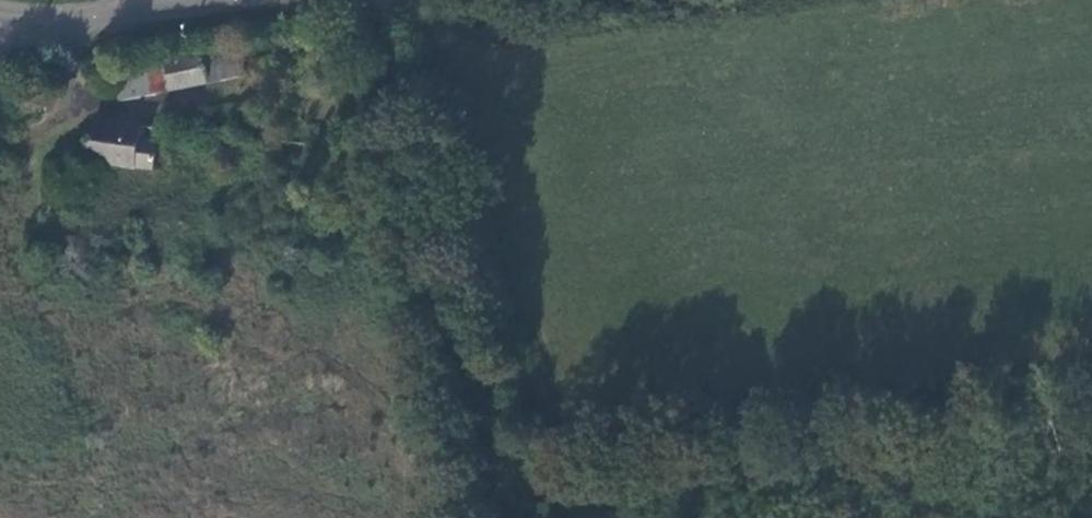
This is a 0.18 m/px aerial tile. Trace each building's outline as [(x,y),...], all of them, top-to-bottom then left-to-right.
[(116,72),(122,102),(247,75),(245,62),(259,59),(256,47),(212,56),(212,53),(116,72)] [(429,84),(425,67),(412,70),(415,87),(429,84)] [(150,170),(155,129),(95,121),(90,162),(150,170)]
